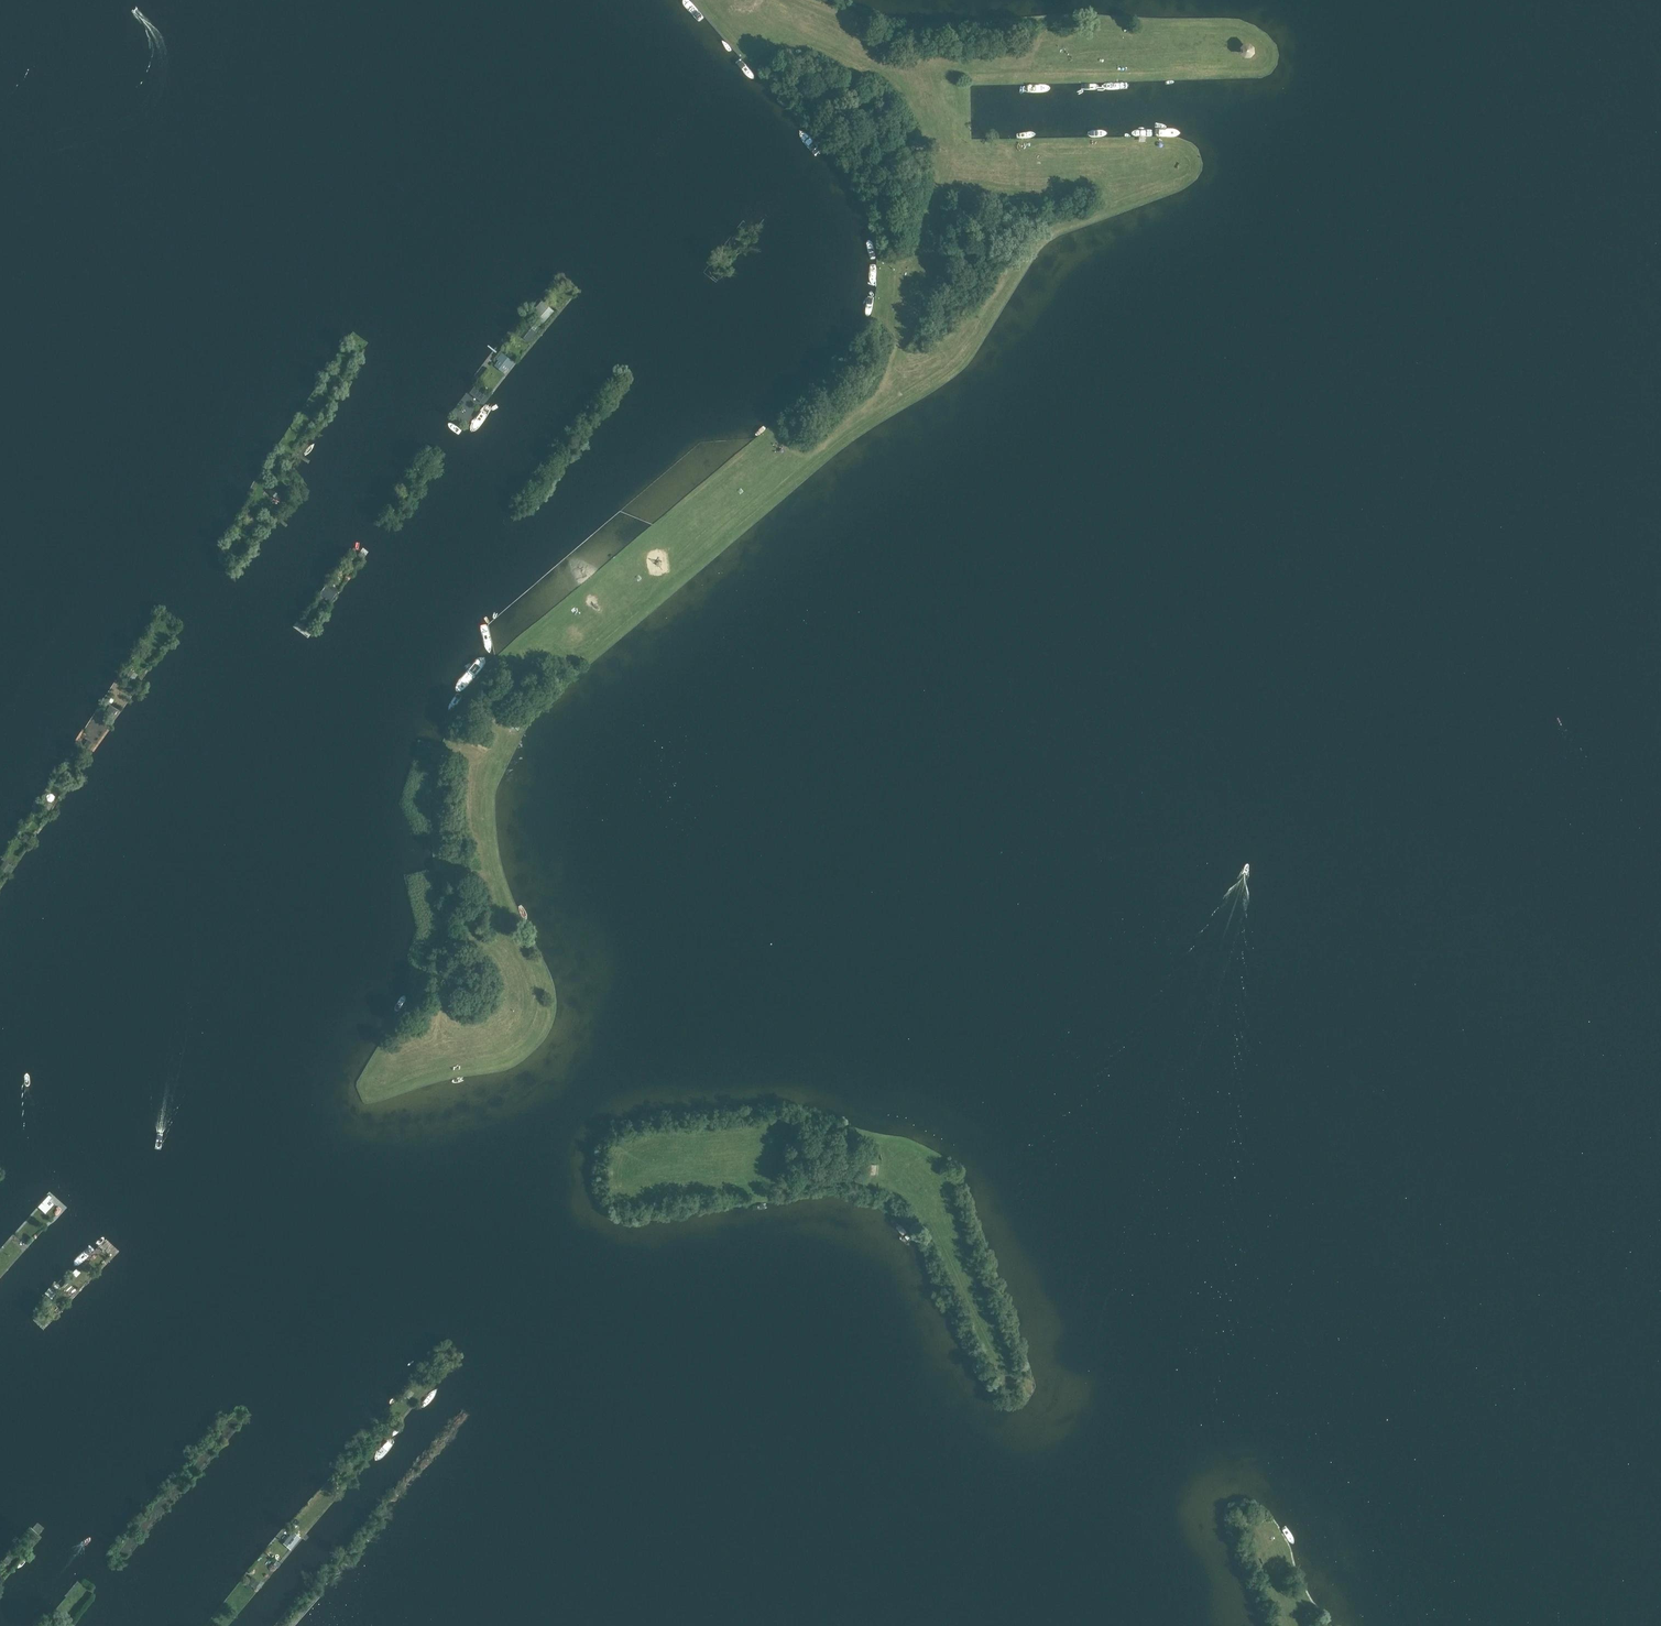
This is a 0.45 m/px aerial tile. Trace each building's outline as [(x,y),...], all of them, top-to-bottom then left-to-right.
[(1244,55),(1246,57),(1252,57),(1256,53),(1256,47),(1251,42),(1246,43),(1242,46),(1242,53),(1244,55)] [(909,141),(911,148),(920,146),(918,139),(909,141)] [(538,304),(531,313),(543,323),(551,315),(538,304)] [(530,319),(518,334),(529,342),(541,327),(530,319)] [(502,352),(497,359),(509,369),(514,362),(502,352)] [(476,385),(470,393),(482,402),(489,394),(476,385)] [(278,479),(267,492),(279,502),(287,493),(285,491),(288,488),(278,479)] [(246,508),(240,517),(255,527),(261,518),(246,508)] [(325,585),(319,594),(331,601),(336,593),(325,585)] [(129,672),(124,679),(131,684),(136,677),(129,672)] [(107,706),(103,713),(112,719),(116,712),(107,706)] [(66,770),(63,776),(70,779),(73,774),(66,770)] [(47,801),(43,807),(49,811),(53,805),(47,801)] [(0,867),(0,869),(6,873),(12,866),(4,861),(0,867)] [(47,1197),(38,1207),(45,1213),(53,1204),(49,1200),(52,1197),(49,1195),(47,1197)] [(409,1390),(405,1395),(410,1398),(413,1393),(409,1390)] [(335,1480),(330,1485),(335,1490),(340,1485),(335,1480)] [(293,1531),(286,1539),(294,1546),(301,1538),(293,1531)] [(7,1555),(3,1560),(7,1564),(12,1558),(7,1555)] [(252,1576),(247,1582),(254,1588),(259,1582),(252,1576)]
